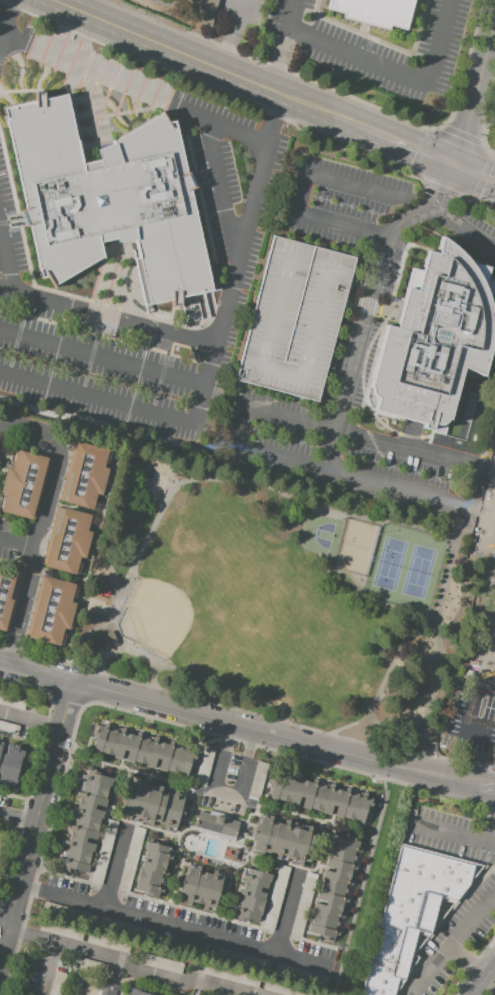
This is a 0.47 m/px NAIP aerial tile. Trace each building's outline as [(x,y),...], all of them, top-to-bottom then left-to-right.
[(324,9),(326,0),(414,0),(406,31),(324,9)] [(2,108),(24,208),(19,211),(25,227),(28,226),(39,278),(46,276),(52,286),(102,256),(99,242),(115,239),(115,242),(133,240),(147,304),(170,299),(170,306),(181,306),(185,322),(208,317),(203,292),(211,291),(189,189),(194,187),(188,172),(186,172),(173,119),(167,121),(161,111),(112,141),(113,143),(95,149),(98,159),(81,163),(66,93),(43,98),(43,91),(33,92),(33,101),(2,108)] [(271,235),(355,257),(344,299),(316,402),(233,380),(271,235)] [(384,325),(367,387),(370,388),(370,391),(371,394),(373,397),(376,398),(372,409),(413,421),(422,423),(421,427),(430,430),(432,424),(434,424),(432,431),(443,434),(446,424),(443,423),(446,419),(447,420),(461,367),(481,376),(489,347),(489,344),(491,329),(488,305),(494,280),(485,277),(486,273),(488,266),(467,261),(454,246),(439,235),(435,252),(433,252),(425,250),(420,270),(410,267),(397,314),(394,327),(384,325)] [(58,500),(74,441),(111,451),(108,464),(104,463),(103,467),(109,469),(102,495),(96,494),(93,509),(58,500)] [(34,520),(0,511),(0,510),(0,498),(3,499),(5,494),(0,493),(0,489),(6,465),(11,467),(12,463),(9,462),(12,451),(15,452),(16,450),(49,459),(34,520)] [(42,565),(57,506),(91,515),(90,517),(93,517),(91,525),(88,525),(87,530),(91,532),(84,558),(80,557),(79,562),(81,562),(78,574),(42,565)] [(6,632),(0,630),(0,566),(22,572),(6,632)] [(41,576),(43,577),(43,576),(75,584),(75,586),(77,587),(75,598),(72,597),(71,602),(75,603),(68,630),(64,628),(63,633),(66,633),(62,645),(60,645),(59,646),(27,638),(29,631),(27,631),(41,576)] [(111,630),(116,644),(96,652),(90,638),(111,630)] [(0,721),(0,732),(12,736),(15,726),(0,721)] [(97,726),(98,726),(105,728),(106,724),(124,729),(123,733),(134,736),(135,732),(157,738),(156,742),(170,746),(171,743),(188,747),(187,750),(196,753),(189,779),(157,770),(160,761),(155,759),(153,769),(145,767),(146,765),(132,761),(131,763),(113,758),(113,757),(99,753),(99,754),(90,751),(97,726)] [(4,783),(0,782),(0,754),(4,755),(6,747),(13,748),(14,744),(19,746),(18,750),(24,752),(22,760),(24,761),(20,778),(18,777),(15,786),(8,784),(7,789),(3,788),(4,783)] [(213,749),(204,747),(198,771),(207,773),(213,749)] [(270,780),(268,780),(272,764),(255,761),(248,796),(266,800),(270,780)] [(61,868),(63,860),(59,859),(64,840),(68,841),(71,831),(67,829),(72,808),(77,809),(80,797),(75,796),(76,792),(81,793),(85,780),(80,779),(81,775),(85,776),(86,770),(113,777),(105,808),(95,805),(93,809),(103,812),(101,819),(100,819),(96,833),(98,833),(96,841),(86,838),(85,842),(95,845),(93,852),(91,852),(88,866),(89,866),(86,875),(61,868)] [(272,773),(278,775),(279,770),(301,776),(300,780),(310,783),(312,779),(333,784),(332,788),(344,791),(345,787),(349,788),(349,789),(362,792),(362,791),(367,792),(366,796),(370,797),(369,800),(363,824),(334,816),(336,806),(332,805),(329,815),(322,813),(322,812),(308,808),(308,810),(301,808),(303,798),(299,797),(296,807),(289,805),(289,804),(275,800),(275,801),(265,798),(272,773)] [(166,794),(166,792),(183,797),(181,805),(184,806),(177,830),(175,829),(175,831),(158,827),(159,823),(152,821),(151,826),(125,819),(126,815),(118,813),(125,783),(134,785),(135,781),(161,788),(160,792),(166,794)] [(199,812),(215,816),(223,818),(238,822),(233,841),(194,830),(199,812)] [(276,855),(264,852),(264,855),(248,852),(257,813),(272,816),(271,821),(284,824),(285,821),(311,827),(310,832),(318,834),(310,863),(302,861),(301,865),(275,858),(276,855)] [(116,821),(105,818),(89,882),(100,885),(116,821)] [(142,838),(144,828),(131,826),(125,857),(135,859),(138,837),(142,838)] [(359,842),(357,848),(361,849),(355,871),(351,870),(348,880),(352,881),(346,903),(342,902),(339,913),(343,915),(342,919),(341,919),(338,931),(339,932),(337,936),(334,935),(332,939),(306,931),(314,903),(324,905),(325,901),(315,898),(317,891),(319,891),(323,877),(321,877),(324,870),(333,872),(334,868),(325,866),(327,858),(328,858),(332,844),(331,844),(334,835),(359,842)] [(146,842),(172,849),(170,855),(172,855),(171,861),(166,859),(163,870),(168,871),(166,876),(166,875),(163,885),(159,884),(158,887),(163,889),(162,894),(158,893),(157,898),(133,891),(141,861),(148,863),(150,858),(142,856),(146,842)] [(417,957),(394,994),(359,994),(399,846),(475,864),(482,866),(436,925),(413,954),(417,957)] [(213,869),(224,872),(222,877),(223,877),(221,883),(223,884),(217,906),(215,905),(214,911),(204,908),(204,907),(191,903),(191,904),(177,901),(178,894),(183,872),(184,873),(186,867),(188,867),(189,862),(200,865),(199,870),(212,874),(213,869)] [(262,928),(272,930),(288,867),(277,864),(262,928)] [(132,869),(121,867),(116,890),(127,893),(132,869)] [(271,875),(267,890),(259,888),(258,892),(265,894),(258,922),(247,919),(247,921),(234,918),(235,913),(232,912),(233,907),(238,909),(240,903),(236,902),(244,868),(271,875)] [(118,986),(116,994),(99,994),(100,992),(96,991),(99,981),(118,986)]
